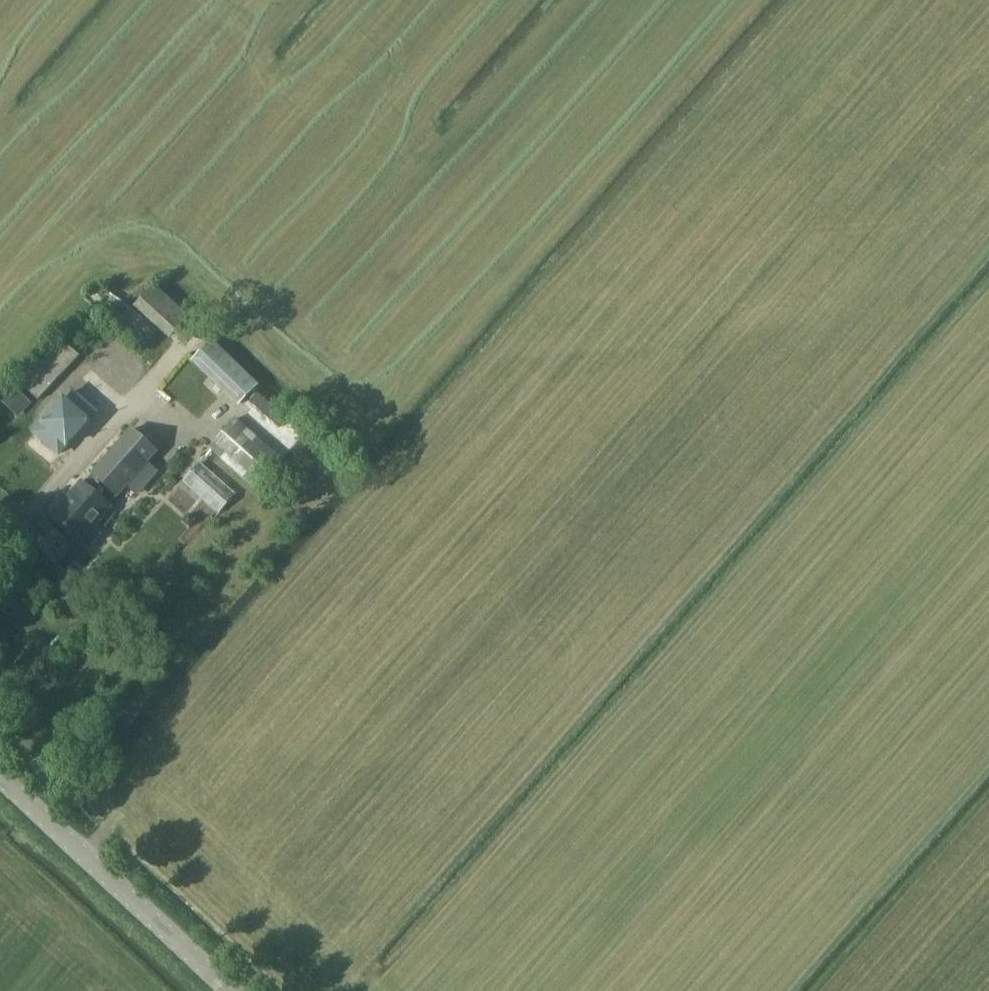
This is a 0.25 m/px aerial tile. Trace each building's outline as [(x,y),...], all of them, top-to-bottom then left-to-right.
[(85,298),(145,347),(158,331),(98,282),(85,298)] [(191,317),(156,286),(136,307),(171,339),(191,317)] [(39,399),(79,355),(59,337),(19,380),(39,399)] [(195,358),(241,403),(259,385),(212,340),(195,358)] [(19,419),(32,404),(13,386),(0,400),(0,401),(19,419)] [(257,393),(249,402),(278,427),(286,418),(257,393)] [(65,399),(25,444),(50,466),(90,421),(65,399)] [(282,460),(236,419),(210,448),(256,489),(282,460)] [(91,474),(91,475),(117,497),(157,452),(132,429),(91,474)] [(199,463),(182,482),(219,514),(235,495),(199,463)] [(100,535),(92,528),(111,507),(109,505),(117,497),(91,475),(84,483),(82,481),(51,516),(80,542),(81,540),(89,547),(100,535)] [(41,522),(27,538),(57,564),(62,559),(66,562),(74,553),(70,549),(72,548),(41,521),(40,521),(41,522)]
